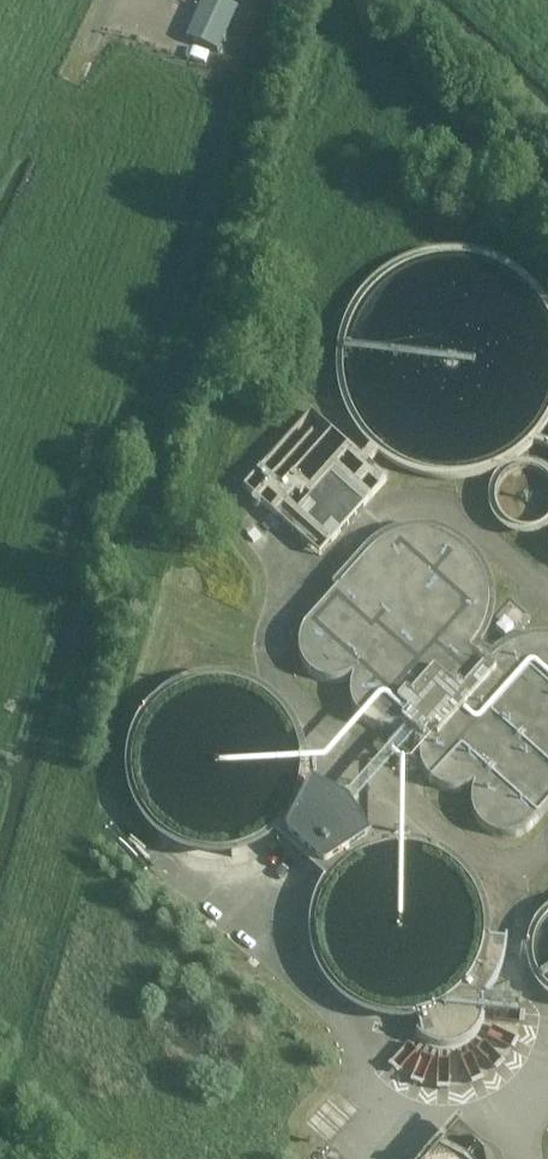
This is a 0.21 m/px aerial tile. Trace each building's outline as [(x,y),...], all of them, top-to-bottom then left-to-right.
[(237,6),(222,0),(203,0),(186,38),(217,51),(237,6)] [(387,480),(311,412),(244,487),(320,555),(387,480)] [(544,464),(538,462),(531,460),(523,461),(516,462),(510,465),(503,470),(498,475),(494,482),(491,489),(490,497),(491,504),(492,510),(496,518),(500,524),(506,529),(512,533),(518,535),(525,536),(535,536),(542,534),(547,530),(547,466),(544,464)] [(495,656),(483,646),(494,627),(497,606),(495,585),(489,569),(481,557),(464,542),(443,533),(421,530),(399,532),(381,541),(365,553),(334,588),(337,591),(309,623),(303,631),(299,640),(298,653),(302,666),(310,676),(317,680),(326,684),(337,684),(346,681),(354,678),(352,685),(350,695),(352,703),(355,712),(362,720),(370,726),(379,729),(392,730),(403,727),(406,729),(397,738),(396,746),(344,804),(298,779),(297,786),(293,799),(286,812),(277,824),(268,832),(333,889),(344,876),(356,866),(370,858),(380,855),(355,811),(418,741),(421,743),(419,753),(420,763),(422,771),(426,779),(432,785),(439,790),(448,793),(458,794),(466,793),(475,789),(472,799),(472,809),(474,819),(479,827),(487,834),(497,839),(507,841),(519,840),(530,834),(542,821),(547,814),(547,639),(534,638),(512,643),(495,656)] [(501,1158),(497,1154),(493,1151),(488,1149),(485,1148),(461,1126),(463,1123),(459,1119),(424,1158),(502,1158),(501,1158)]
